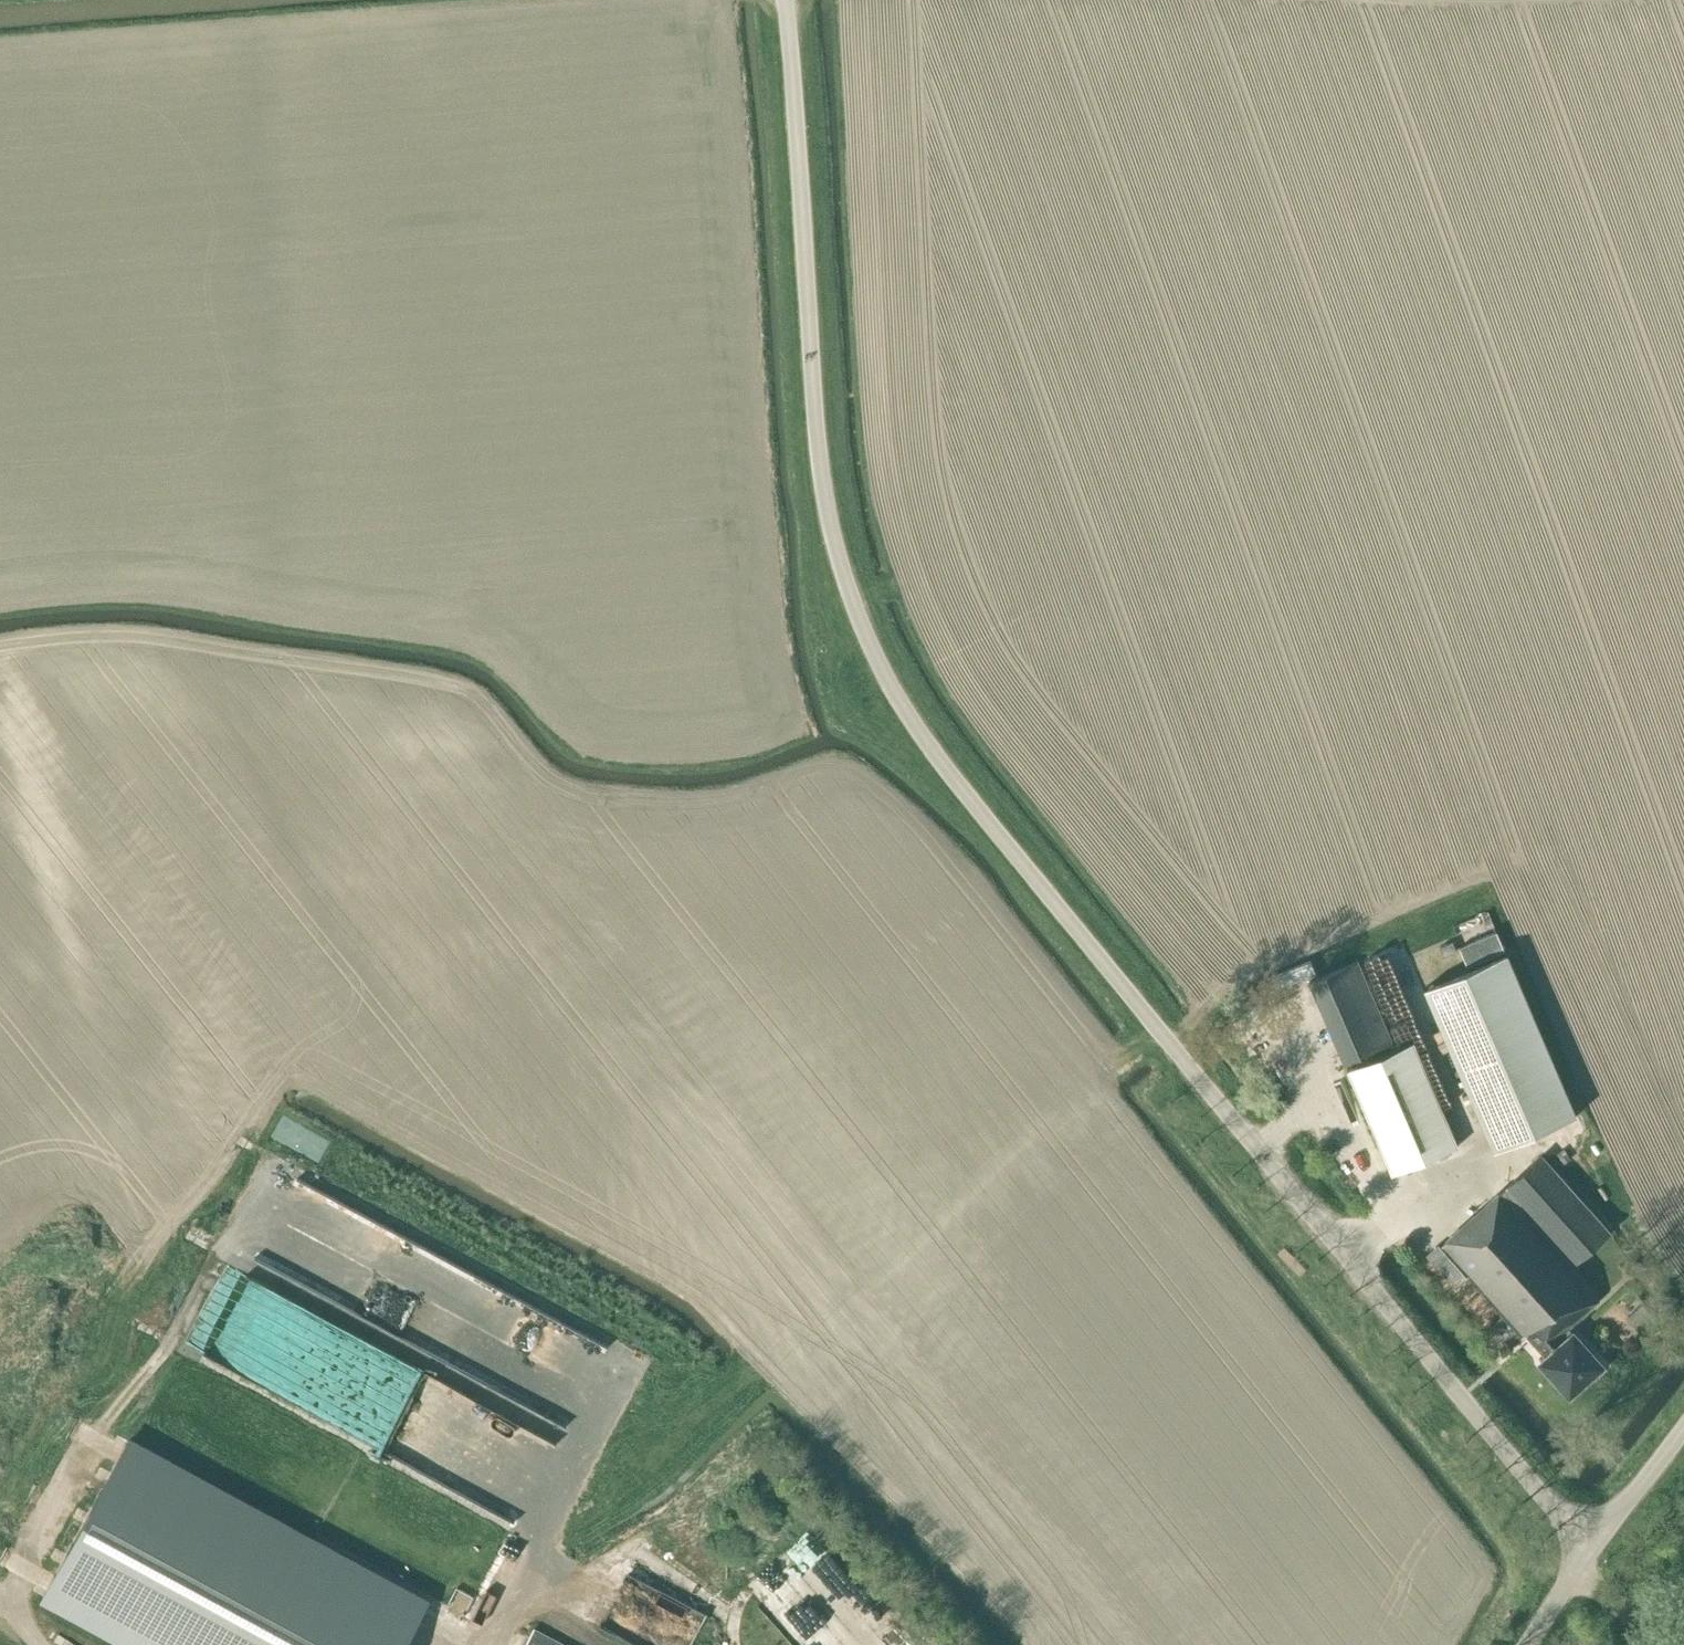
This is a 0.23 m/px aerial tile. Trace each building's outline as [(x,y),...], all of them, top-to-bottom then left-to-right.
[(1506,953),(1424,988),(1495,1150),(1576,1115),(1506,953)] [(1309,982),(1344,1064),(1389,1045),(1354,963),(1309,982)] [(1347,1070),(1392,1175),(1459,1146),(1414,1041),(1347,1070)] [(1540,1361),(1568,1393),(1601,1364),(1569,1328),(1598,1301),(1520,1215),(1525,1210),(1573,1263),(1609,1231),(1541,1155),(1505,1187),(1506,1188),(1499,1194),(1497,1191),(1437,1247),(1521,1337),(1526,1333),(1546,1355),(1540,1361)] [(43,1597),(133,1644),(403,1644),(426,1601),(127,1441),(43,1597)] [(633,1644),(689,1644),(705,1613),(620,1571),(594,1625),(633,1644)] [(525,1644),(568,1644),(535,1627),(525,1644)]
